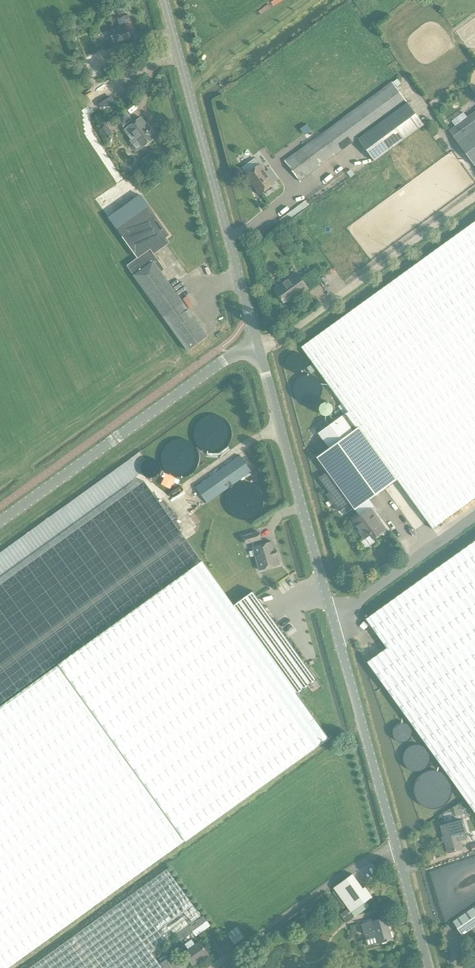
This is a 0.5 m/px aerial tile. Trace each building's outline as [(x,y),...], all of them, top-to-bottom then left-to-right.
[(126,25),(132,23),(128,14),(118,18),(121,25),(107,31),(115,49),(133,42),(126,25)] [(93,64),(86,67),(90,80),(98,77),(93,64)] [(300,181),(358,138),(375,161),(424,125),(408,104),(406,103),(407,102),(392,82),(285,161),(300,181)] [(112,96),(99,104),(101,108),(114,100),(112,96)] [(116,116),(123,126),(133,120),(126,110),(116,116)] [(474,165),(474,111),(449,130),(453,136),(453,137),(474,166),(474,165)] [(155,137),(156,136),(151,127),(149,129),(141,118),(128,127),(142,147),(155,138),(155,137)] [(104,137),(111,132),(106,124),(99,128),(104,137)] [(274,184),(260,164),(255,158),(242,167),(247,174),(245,175),(259,194),(274,184)] [(149,205),(117,228),(138,257),(127,265),(134,274),(134,275),(153,262),(153,260),(146,252),(170,235),(149,205)] [(380,468),(385,464),(396,479),(432,528),(474,498),(474,221),(301,347),(348,412),(343,416),(380,468)] [(305,246),(299,238),(291,244),(297,252),(305,246)] [(153,262),(134,275),(182,342),(185,346),(187,350),(207,336),(153,262)] [(295,298),(308,289),(297,273),(274,289),(284,302),(293,295),(295,298)] [(380,468),(343,416),(318,433),(329,448),(316,457),(327,472),(319,478),(329,493),(326,495),(338,511),(349,503),(354,510),(396,479),(385,464),(380,468)] [(240,456),(196,487),(207,503),(251,472),(240,456)] [(372,539),(386,529),(371,508),(353,522),(365,538),(370,535),(372,539)] [(259,570),(279,565),(272,542),(261,545),(260,540),(261,540),(259,532),(243,536),(246,544),(252,542),(254,547),(253,547),(259,570)] [(366,619),(387,648),(386,648),(367,662),(395,700),(468,803),(474,813),(474,541),(366,619)] [(203,562),(190,571),(316,747),(329,737),(297,693),(317,679),(297,652),(253,591),(233,605),(203,562)] [(0,707),(0,967),(9,967),(94,907),(93,907),(94,906),(184,841),(316,747),(190,571),(0,707)] [(441,826),(448,852),(462,849),(459,841),(466,839),(470,841),(471,842),(474,841),(474,824),(472,817),(468,818),(441,826)] [(151,952),(187,926),(191,931),(198,926),(201,931),(208,926),(167,869),(30,967),(163,967),(151,952)] [(352,874),(333,887),(354,917),(370,906),(366,901),(372,897),(364,887),(362,888),(352,874)] [(453,922),(462,935),(474,926),(474,906),(453,922)] [(341,914),(347,922),(354,917),(348,908),(341,914)] [(386,917),(372,921),(362,924),(364,934),(369,933),(370,938),(376,936),(378,943),(392,939),(386,917)] [(193,965),(208,954),(200,941),(195,945),(191,939),(185,944),(188,949),(184,952),(193,965)] [(179,958),(174,961),(171,956),(160,964),(164,967),(187,967),(179,958)]
